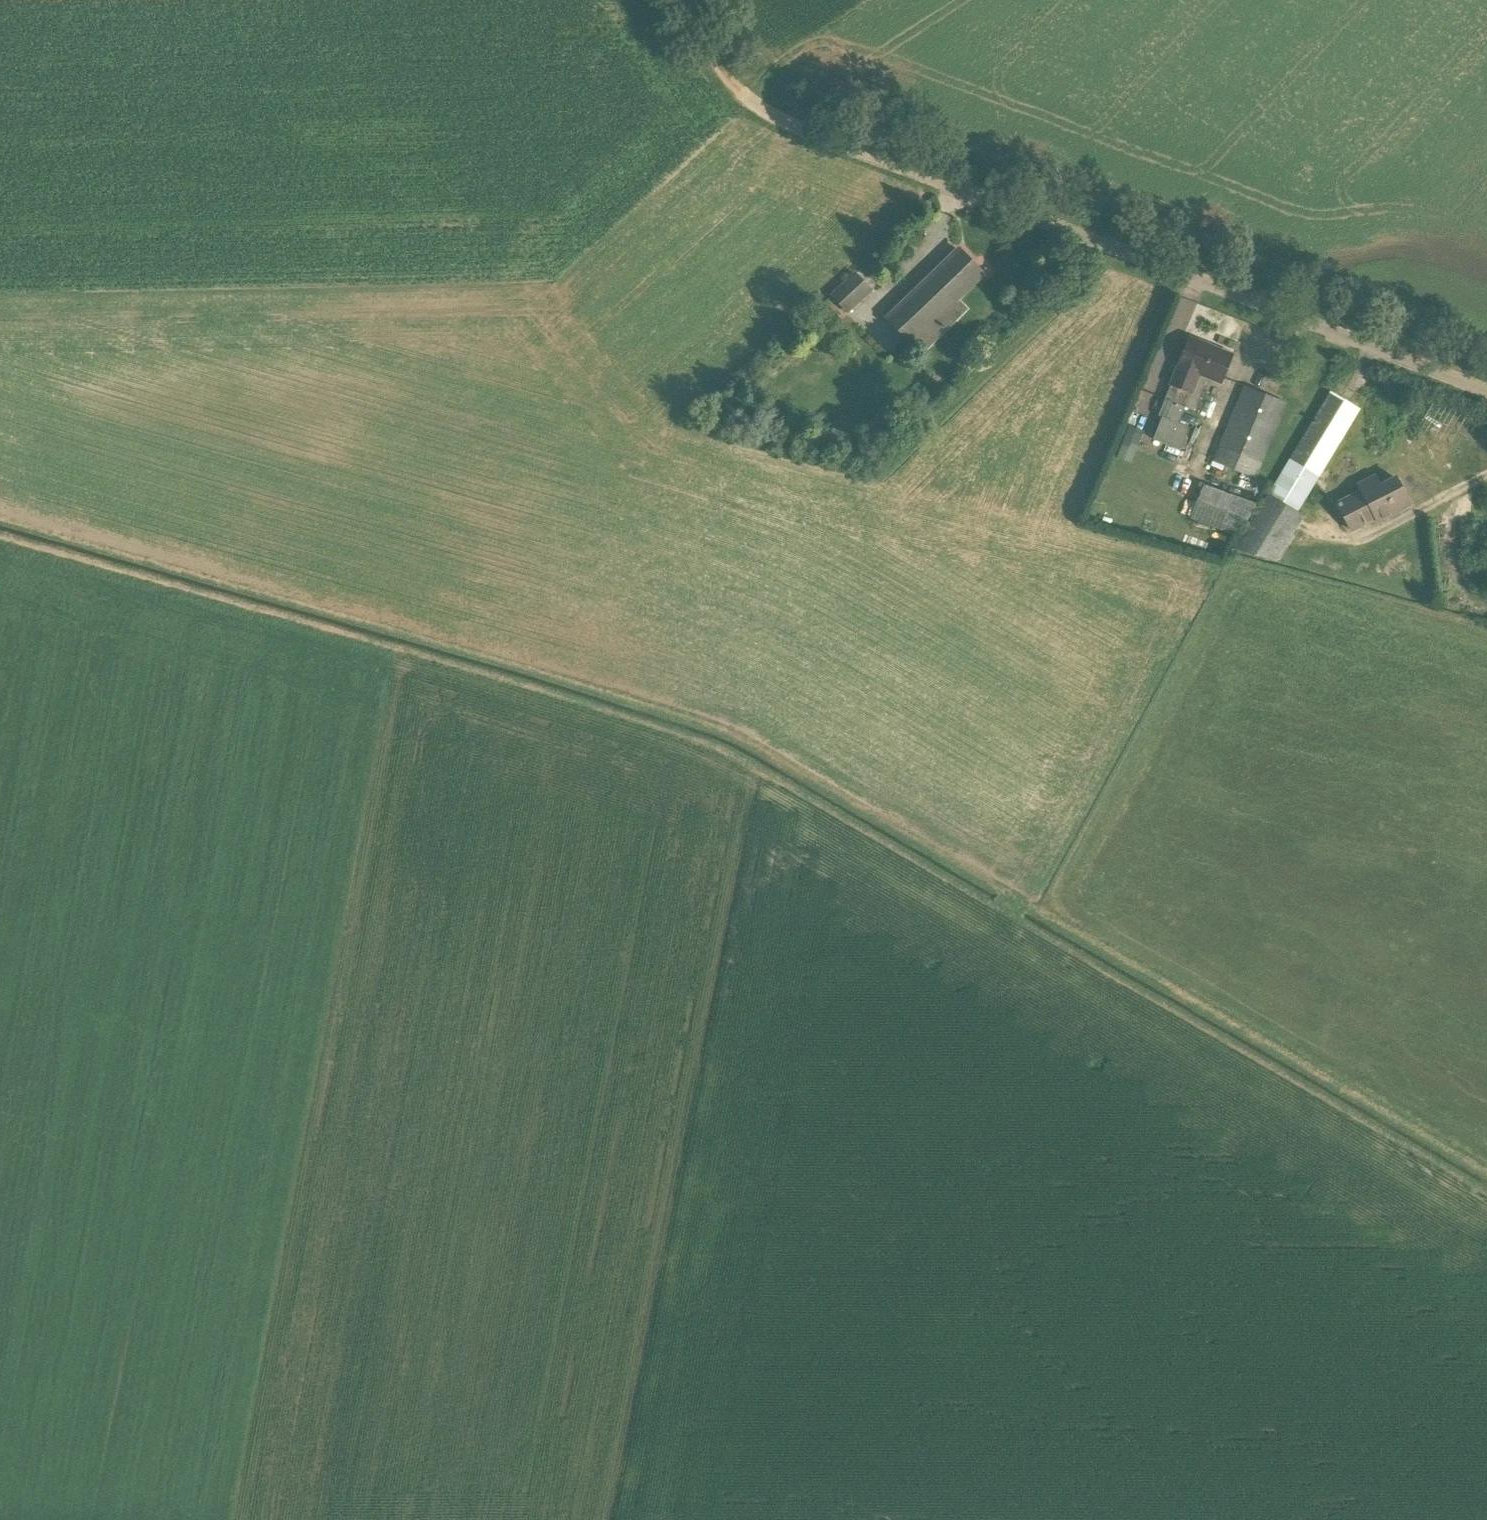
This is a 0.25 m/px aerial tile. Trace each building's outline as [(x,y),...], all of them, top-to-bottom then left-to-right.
[(964,309),(955,301),(982,275),(960,251),(892,317),(922,349),(964,309)] [(854,275),(832,296),(848,312),(870,291),(854,275)] [(1165,400),(1184,408),(1199,413),(1208,390),(1202,388),(1207,377),(1222,383),(1233,356),(1212,348),(1212,350),(1189,341),(1180,365),(1180,366),(1173,383),(1171,383),(1165,400)] [(1286,403),(1245,387),(1215,463),(1256,479),(1286,403)] [(1360,409),(1332,392),(1292,459),(1319,476),(1360,409)] [(1178,424),(1184,408),(1165,400),(1162,407),(1166,408),(1153,440),(1181,450),(1189,428),(1178,424)] [(1271,494),(1270,496),(1298,511),(1319,476),(1292,459),(1271,494)] [(1400,473),(1339,505),(1352,530),(1413,498),(1400,473)] [(1238,534),(1250,500),(1201,482),(1188,516),(1238,534)] [(1235,545),(1270,565),(1300,513),(1265,493),(1235,545)]
